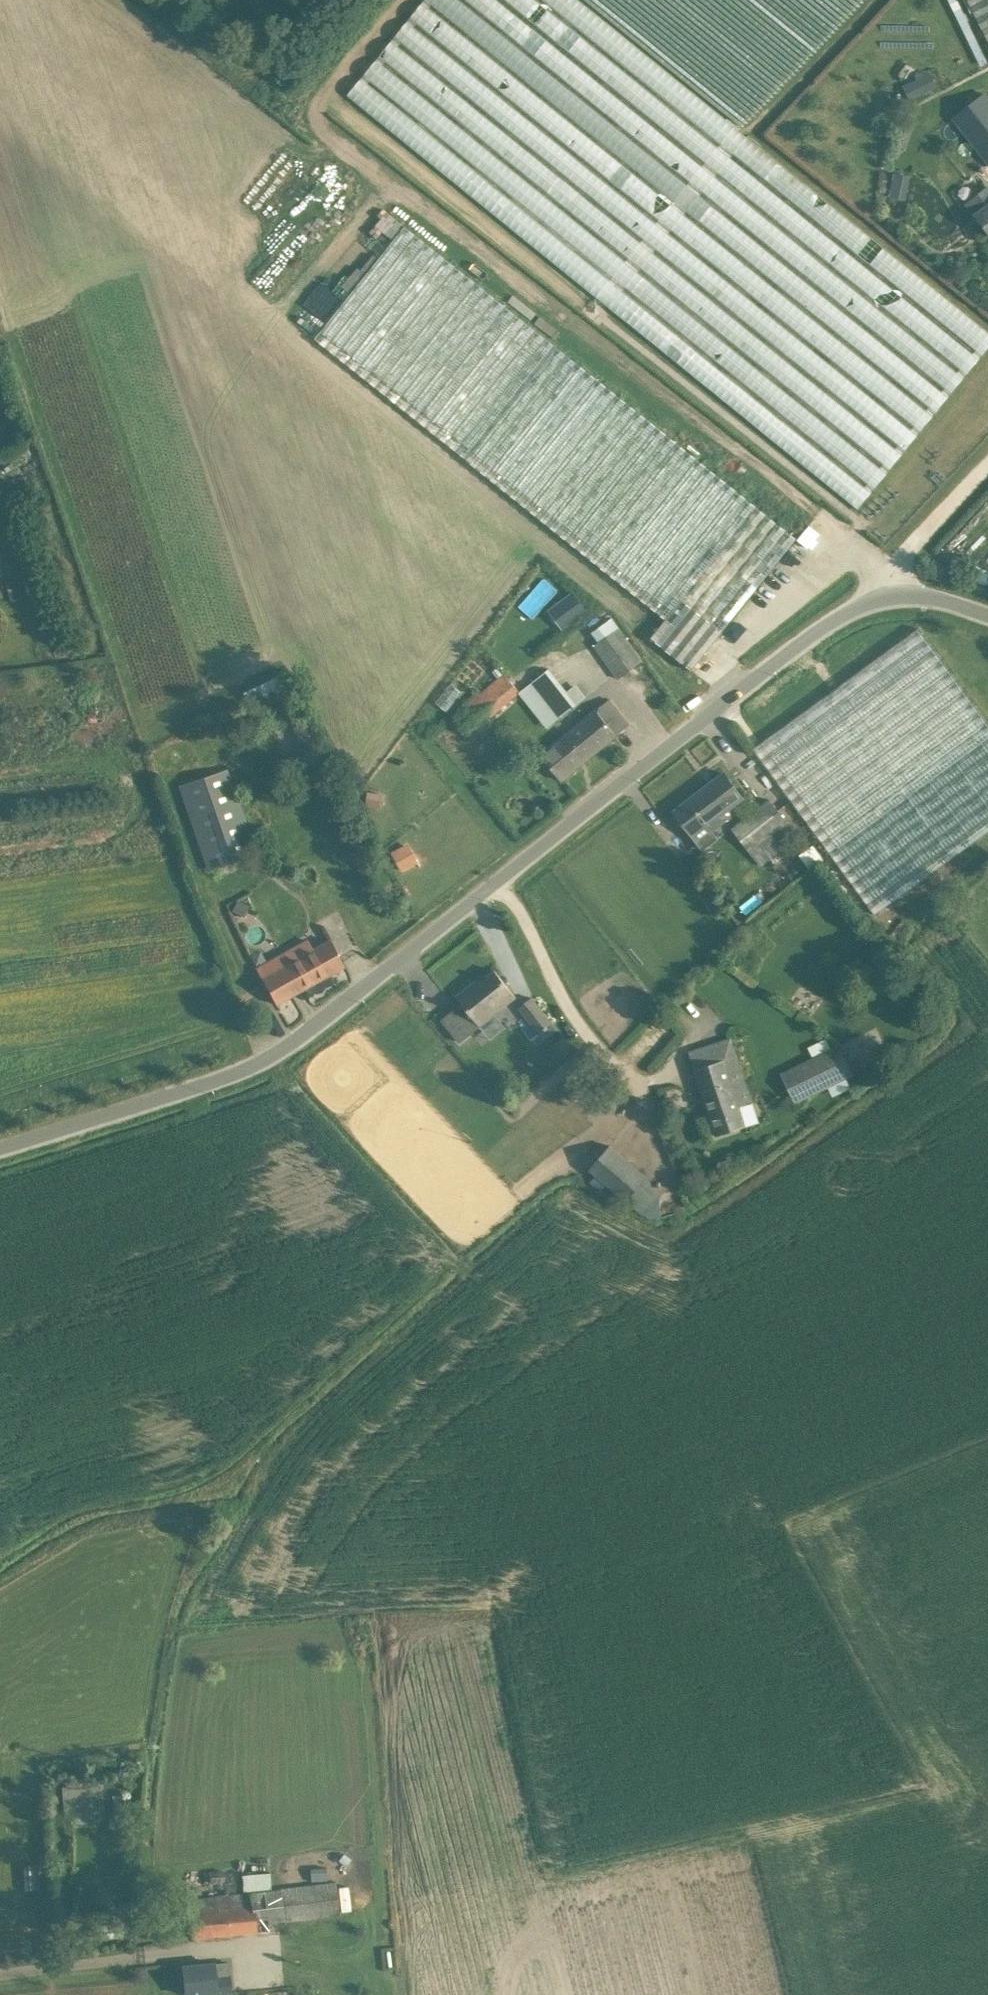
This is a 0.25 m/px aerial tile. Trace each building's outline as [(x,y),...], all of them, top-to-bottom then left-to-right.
[(345,102),(865,502),(987,343),(987,319),(573,0),(424,0),(345,102)] [(977,65),(986,61),(962,0),(951,0),(977,65)] [(987,37),(987,0),(970,0),(987,37)] [(905,83),(911,97),(923,92),(917,78),(905,83)] [(954,118),(987,161),(987,97),(985,93),(954,118)] [(910,179),(895,176),(891,201),(905,203),(910,179)] [(967,203),(987,230),(987,187),(967,203)] [(692,670),(715,641),(797,538),(406,225),(316,338),(666,618),(651,637),(692,670)] [(588,611),(574,591),(566,597),(580,616),(588,611)] [(643,661),(618,627),(612,618),(592,632),(599,641),(594,644),(618,678),(643,661)] [(811,826),(875,914),(987,831),(987,722),(919,627),(754,748),(811,826)] [(530,684),(558,719),(577,703),(568,691),(550,668),(530,684)] [(472,733),(520,692),(521,691),(510,679),(505,673),(481,693),(480,693),(456,713),(472,733)] [(630,724),(617,708),(609,699),(541,755),(561,780),(630,724)] [(180,785),(209,869),(255,853),(226,769),(180,785)] [(692,835),(707,824),(713,831),(726,821),(720,814),(743,796),(725,772),(674,811),(692,835)] [(380,794),(368,792),(366,804),(378,806),(380,794)] [(770,798),(732,828),(761,867),(800,838),(770,798)] [(402,871),(418,863),(407,843),(392,851),(402,871)] [(241,915),(246,904),(237,899),(232,910),(241,915)] [(282,954),(281,953),(256,967),(276,1003),(344,966),(329,939),(312,948),(307,939),(282,954)] [(478,978),(456,995),(465,1006),(480,1025),(481,1025),(517,996),(495,969),(480,981),(478,978)] [(520,1007),(541,1034),(554,1024),(532,996),(520,1007)] [(717,1135),(746,1125),(747,1126),(761,1121),(754,1102),(752,1102),(731,1037),(689,1051),(717,1135)] [(854,1074),(839,1044),(785,1070),(801,1101),(854,1074)] [(610,1145),(605,1151),(589,1169),(626,1200),(647,1176),(610,1145)] [(62,1785),(64,1816),(73,1816),(73,1827),(100,1825),(98,1797),(101,1797),(100,1783),(62,1785)] [(223,1870),(209,1872),(211,1882),(225,1880),(223,1870)] [(336,1882),(207,1896),(187,1898),(191,1937),(268,1928),(268,1922),(340,1913),(336,1882)] [(214,1962),(202,1964),(182,1965),(185,1994),(200,1992),(200,1994),(232,1991),(232,1990),(231,1990),(230,1978),(231,1978),(230,1976),(229,1976),(228,1962),(214,1963),(214,1962)]
